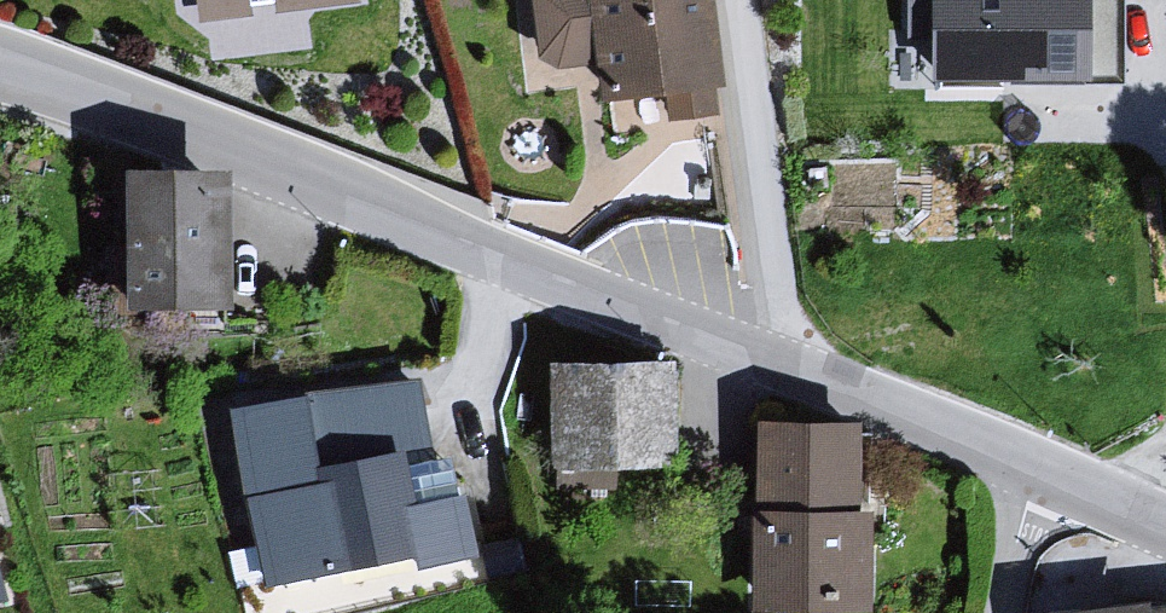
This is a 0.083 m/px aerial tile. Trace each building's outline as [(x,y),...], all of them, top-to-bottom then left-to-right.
[(173,2),(190,22),(349,6),(349,0),(173,0),(173,2)] [(528,60),(536,67),(577,71),(582,106),(638,97),(657,107),(655,128),(708,126),(690,0),(522,0),(528,60)] [(913,41),(938,40),(938,83),(1122,83),(1122,0),(913,0),(913,41)] [(226,183),(136,184),(138,304),(228,303),(226,183)] [(659,370),(531,370),(537,476),(545,480),(667,473),(659,370)] [(292,399),(212,414),(234,571),(249,571),(254,584),(464,552),(450,492),(404,505),(391,454),(304,475),(292,399)] [(741,429),(738,612),(860,612),(842,429),(741,429)] [(10,608),(0,571),(0,611),(10,608)]
